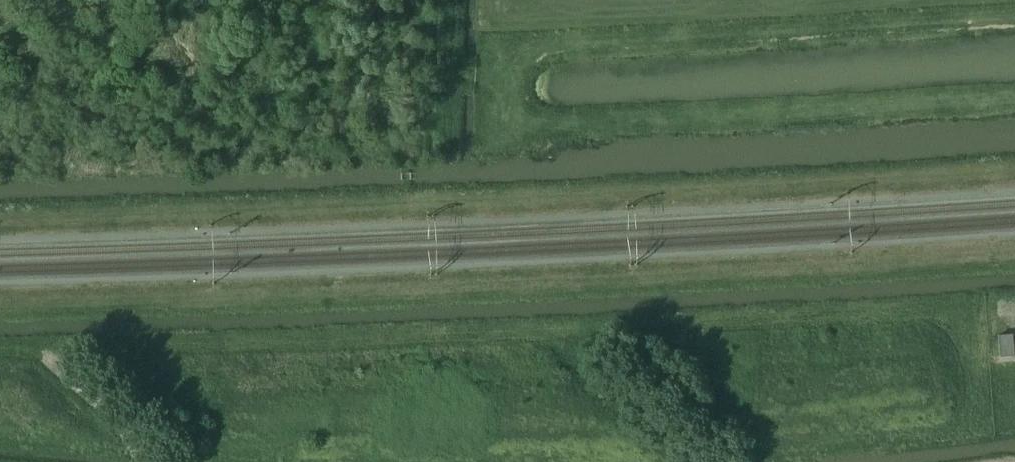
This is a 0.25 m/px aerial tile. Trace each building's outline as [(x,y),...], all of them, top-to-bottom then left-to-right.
[(1014,355),(1012,334),(998,335),(1000,356),(1014,355)]
